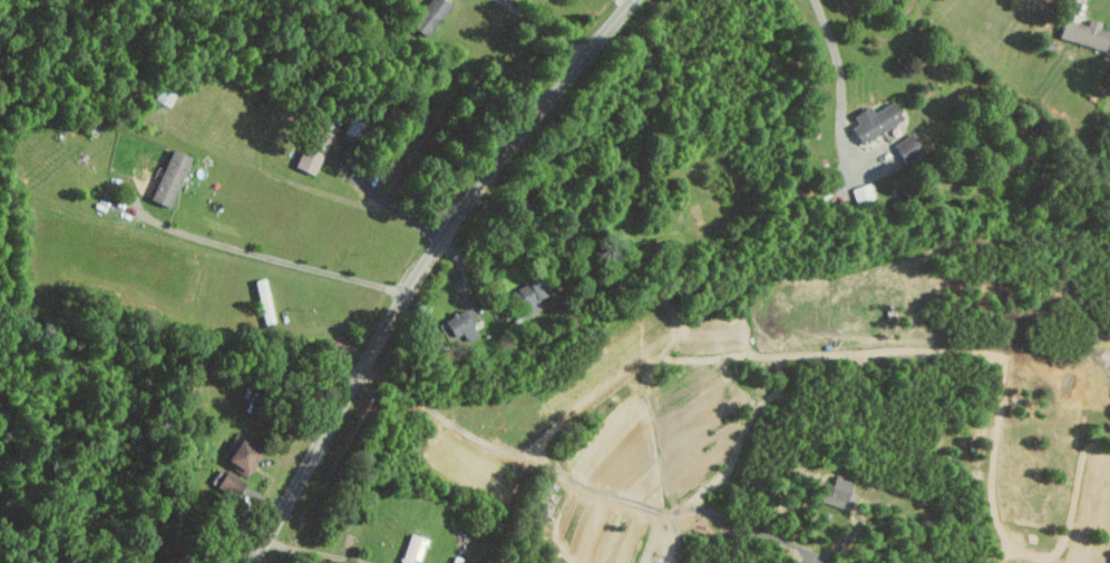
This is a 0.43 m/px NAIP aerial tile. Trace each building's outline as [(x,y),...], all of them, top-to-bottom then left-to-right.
[(444,0),(428,0),(408,22),(423,36),(450,6),(444,0)] [(1105,50),(1109,31),(1099,28),(1101,22),(1088,18),(1086,24),(1064,18),(1058,37),(1105,50)] [(171,105),(176,91),(159,85),(154,99),(171,105)] [(902,118),(891,100),(849,127),(860,144),(902,118)] [(293,166),(312,175),(334,127),(315,119),(293,166)] [(894,143),(903,162),(923,152),(914,133),(894,143)] [(167,207),(189,156),(169,148),(148,199),(167,207)] [(852,188),(856,202),(874,197),(870,183),(852,188)] [(271,307),(264,277),(252,280),(260,310),(271,307)] [(529,317),(545,311),(539,297),(546,294),(539,277),(516,286),(529,317)] [(454,343),(475,334),(464,309),(444,317),(454,343)] [(256,452),(235,439),(221,461),(242,474),(256,452)] [(848,492),(852,482),(834,476),(825,502),(848,510),(853,494),(848,492)] [(413,559),(420,561),(427,539),(409,533),(399,562),(412,562),(413,559)]
